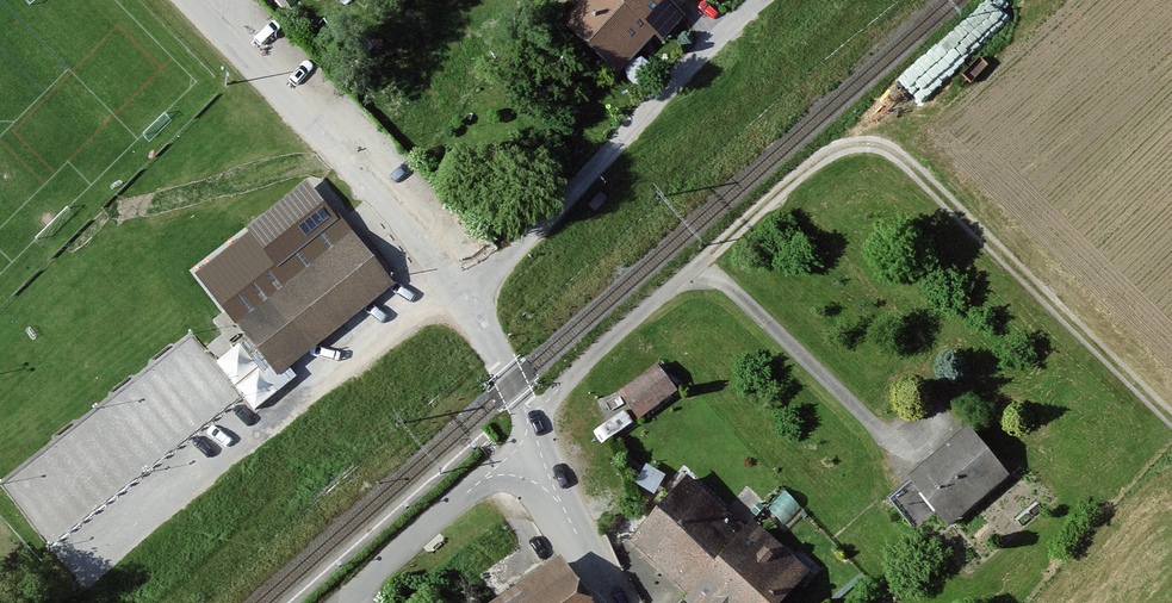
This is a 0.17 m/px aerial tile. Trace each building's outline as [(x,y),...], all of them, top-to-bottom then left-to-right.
[(674,11),(662,0),(608,0),(576,32),(616,71),(674,11)] [(319,187),(203,281),(281,376),(397,282),(319,187)] [(244,338),(221,353),(252,401),(276,386),(244,338)] [(639,414),(682,389),(663,357),(620,383),(639,414)] [(1012,475),(966,425),(908,478),(953,528),(1012,475)] [(747,528),(689,476),(631,540),(690,592),(747,528)] [(747,528),(690,592),(684,598),(689,602),(784,602),(809,576),(751,524),(747,528)] [(560,561),(497,602),(589,602),(560,561)]
